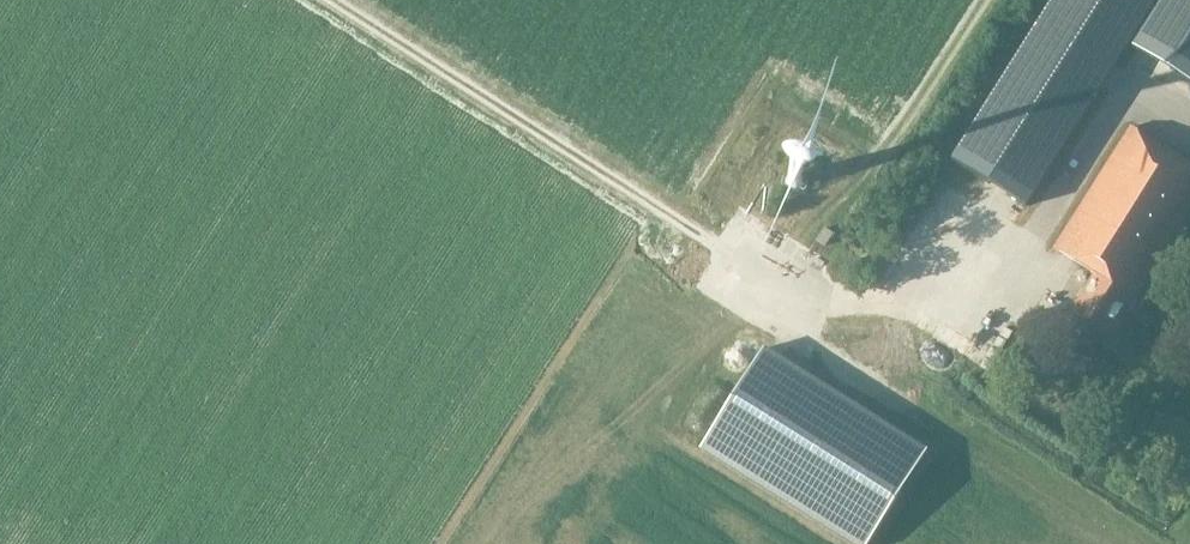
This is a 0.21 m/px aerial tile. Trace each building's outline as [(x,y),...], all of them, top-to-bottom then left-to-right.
[(1028,208),(1157,0),(1051,0),(950,160),(1028,208)] [(1105,338),(1119,313),(1124,315),(1189,211),(1189,167),(1132,129),(1052,248),(1094,277),(1069,314),(1105,338)] [(795,174),(794,174),(793,174),(792,174),(791,174),(791,175),(790,175),(789,176),(788,177),(787,178),(787,179),(787,180),(786,181),(786,182),(786,183),(787,183),(787,184),(787,185),(787,186),(788,186),(788,187),(789,188),(790,189),(791,189),(791,190),(792,190),(793,190),(794,190),(795,190),(796,190),(797,190),(798,190),(799,189),(800,189),(800,188),(801,188),(801,187),(802,187),(802,186),(802,185),(803,185),(803,184),(803,183),(803,182),(803,181),(803,180),(803,179),(802,178),(802,177),(801,177),(801,176),(800,175),(799,175),(798,174),(797,174),(796,174),(795,174)] [(762,349),(699,451),(848,543),(867,543),(925,451),(762,349)]
